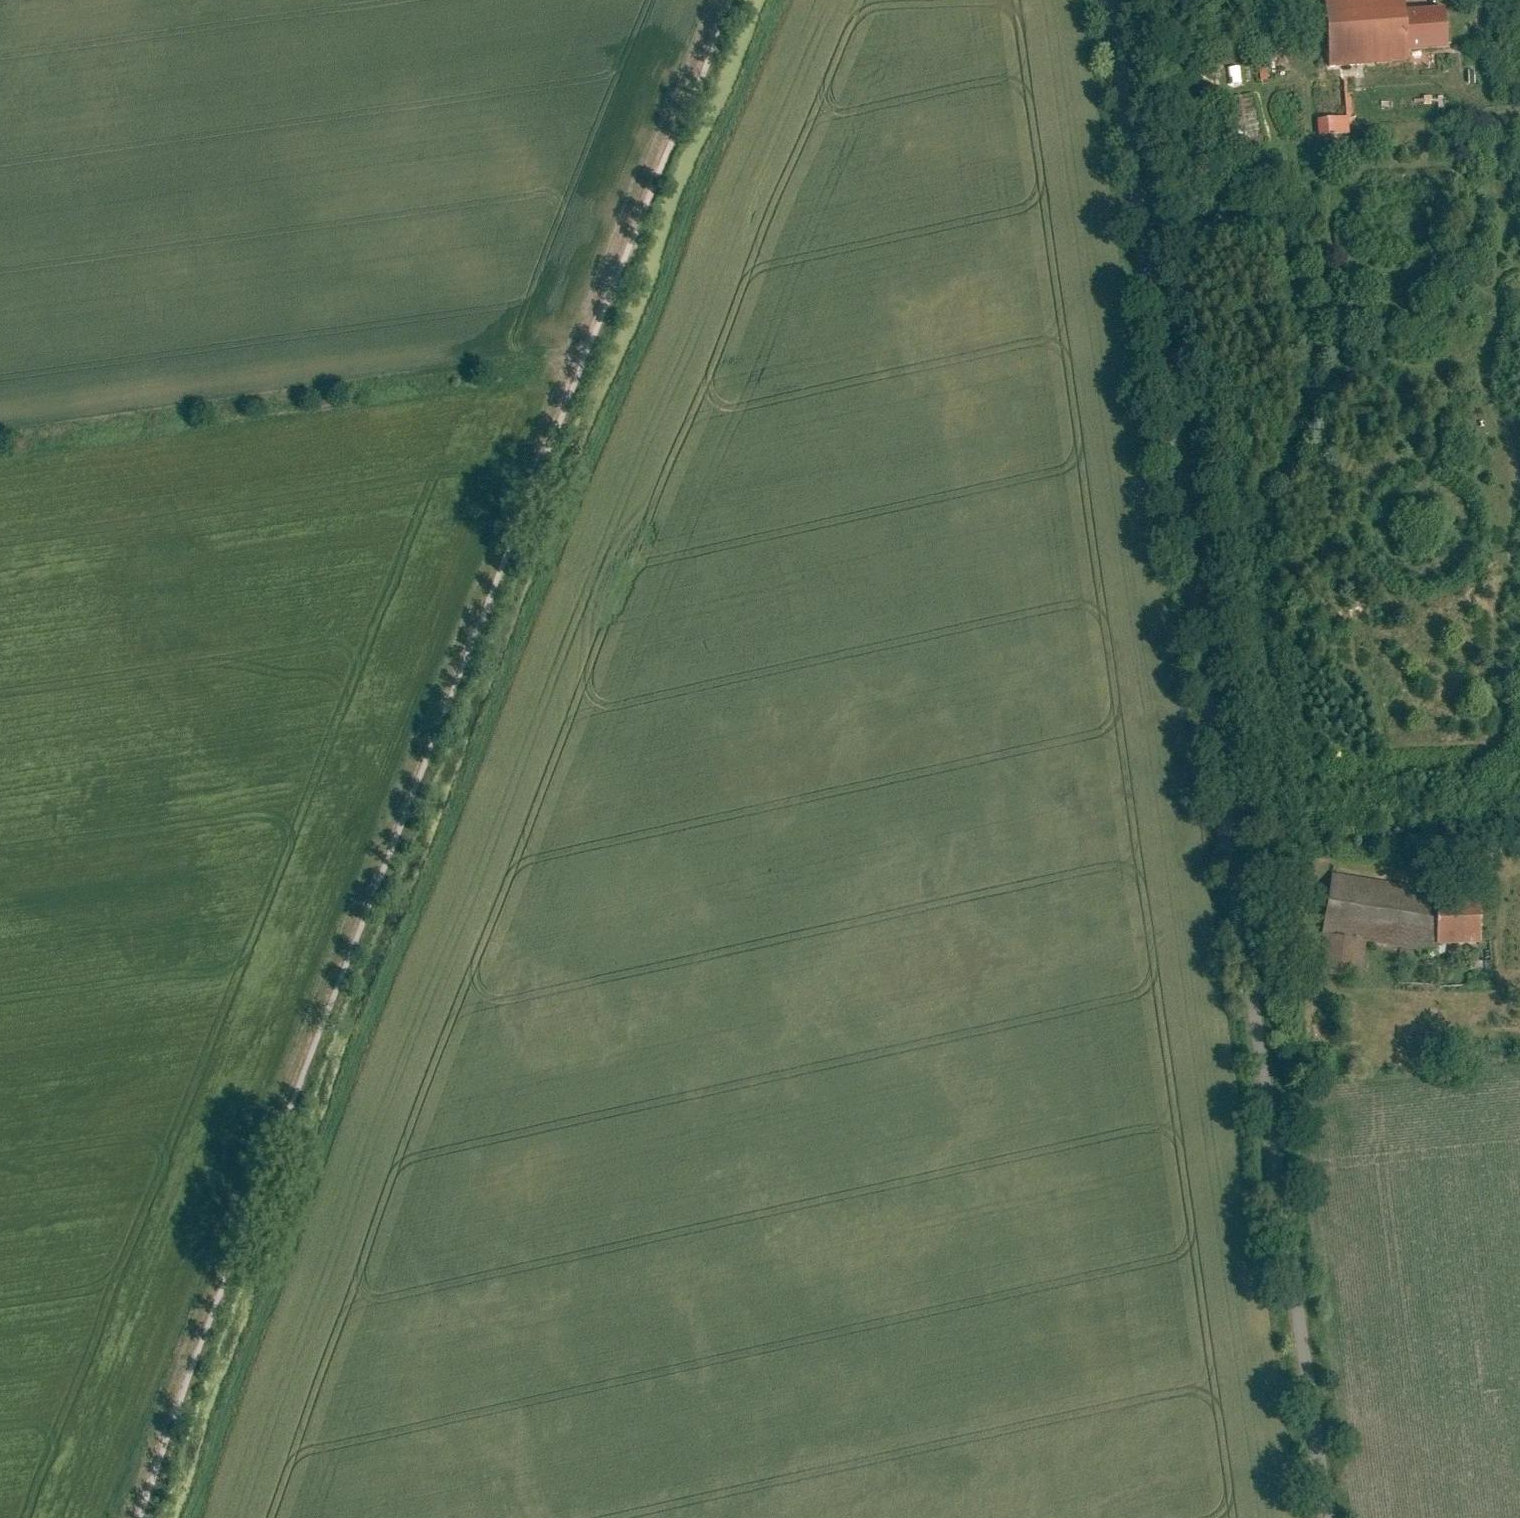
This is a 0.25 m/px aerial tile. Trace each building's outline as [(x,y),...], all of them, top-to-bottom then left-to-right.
[(1328,65),(1404,61),(1404,51),(1446,49),(1444,13),(1404,15),(1403,0),(1325,0),(1328,65)] [(1322,118),(1323,136),(1355,134),(1354,117),(1322,118)] [(1444,889),(1338,874),(1332,879),(1319,974),(1366,980),(1371,944),(1420,948),(1489,943),(1485,897),(1442,897),(1444,889)]
